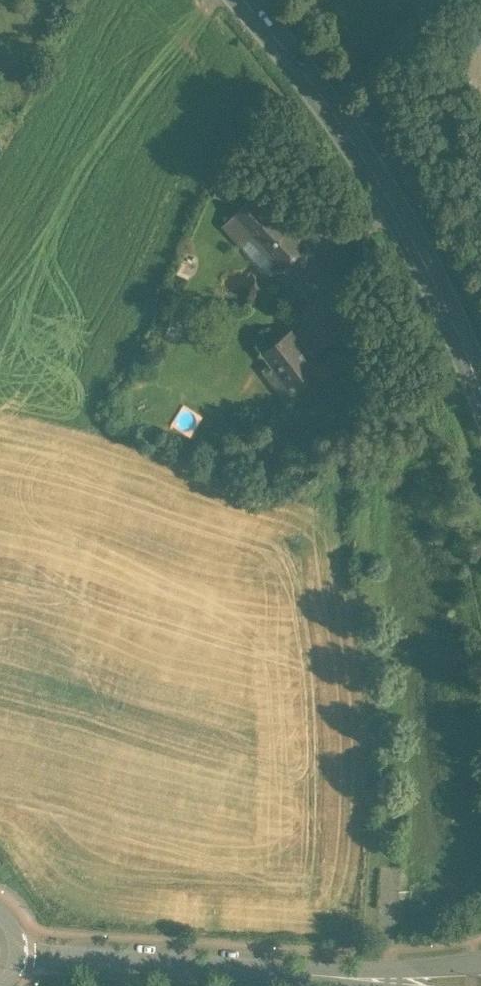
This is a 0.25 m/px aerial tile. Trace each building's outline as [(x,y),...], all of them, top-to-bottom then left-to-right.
[(314,251),(256,194),(236,214),(254,233),(292,273),(314,251)] [(254,233),(236,214),(225,225),(243,244),(254,233)] [(319,363),(292,328),(263,350),(272,362),(290,385),(306,373),(319,363)] [(290,385),(272,362),(262,369),(288,403),(313,383),(306,373),(290,385)]
